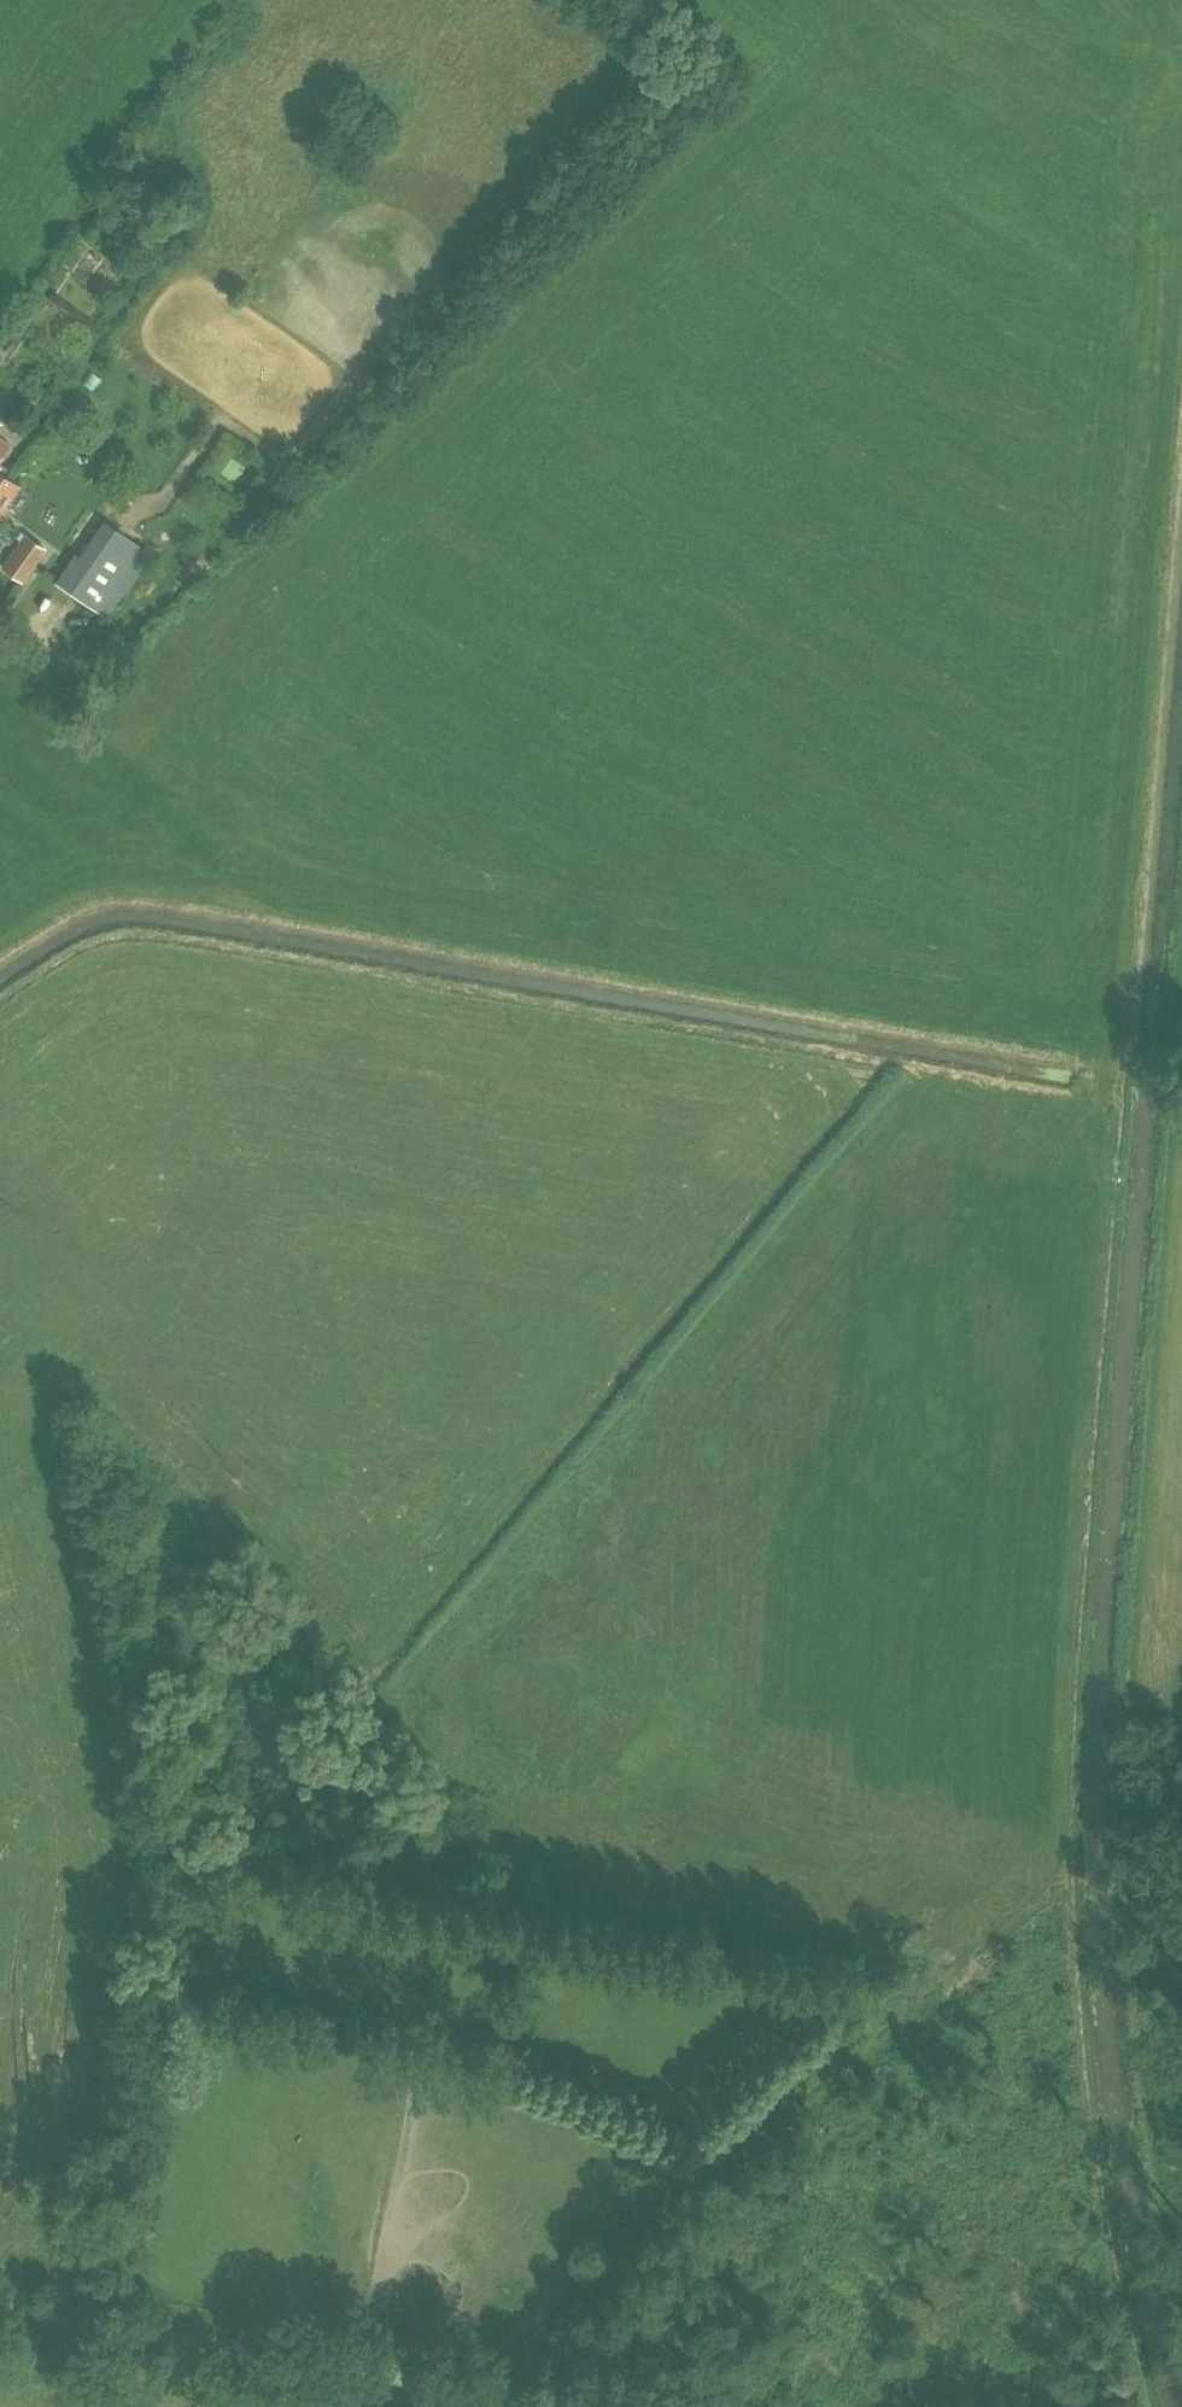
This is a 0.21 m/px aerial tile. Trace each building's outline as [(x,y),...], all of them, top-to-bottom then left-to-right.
[(29,397),(38,403),(48,389),(39,383),(29,397)] [(9,445),(0,438),(0,457),(9,445)] [(21,484),(0,470),(0,513),(21,484)] [(23,582),(47,548),(25,532),(25,533),(0,515),(0,524),(21,539),(1,566),(23,582)] [(56,580),(108,617),(154,553),(104,518),(78,555),(75,553),(56,580)]
